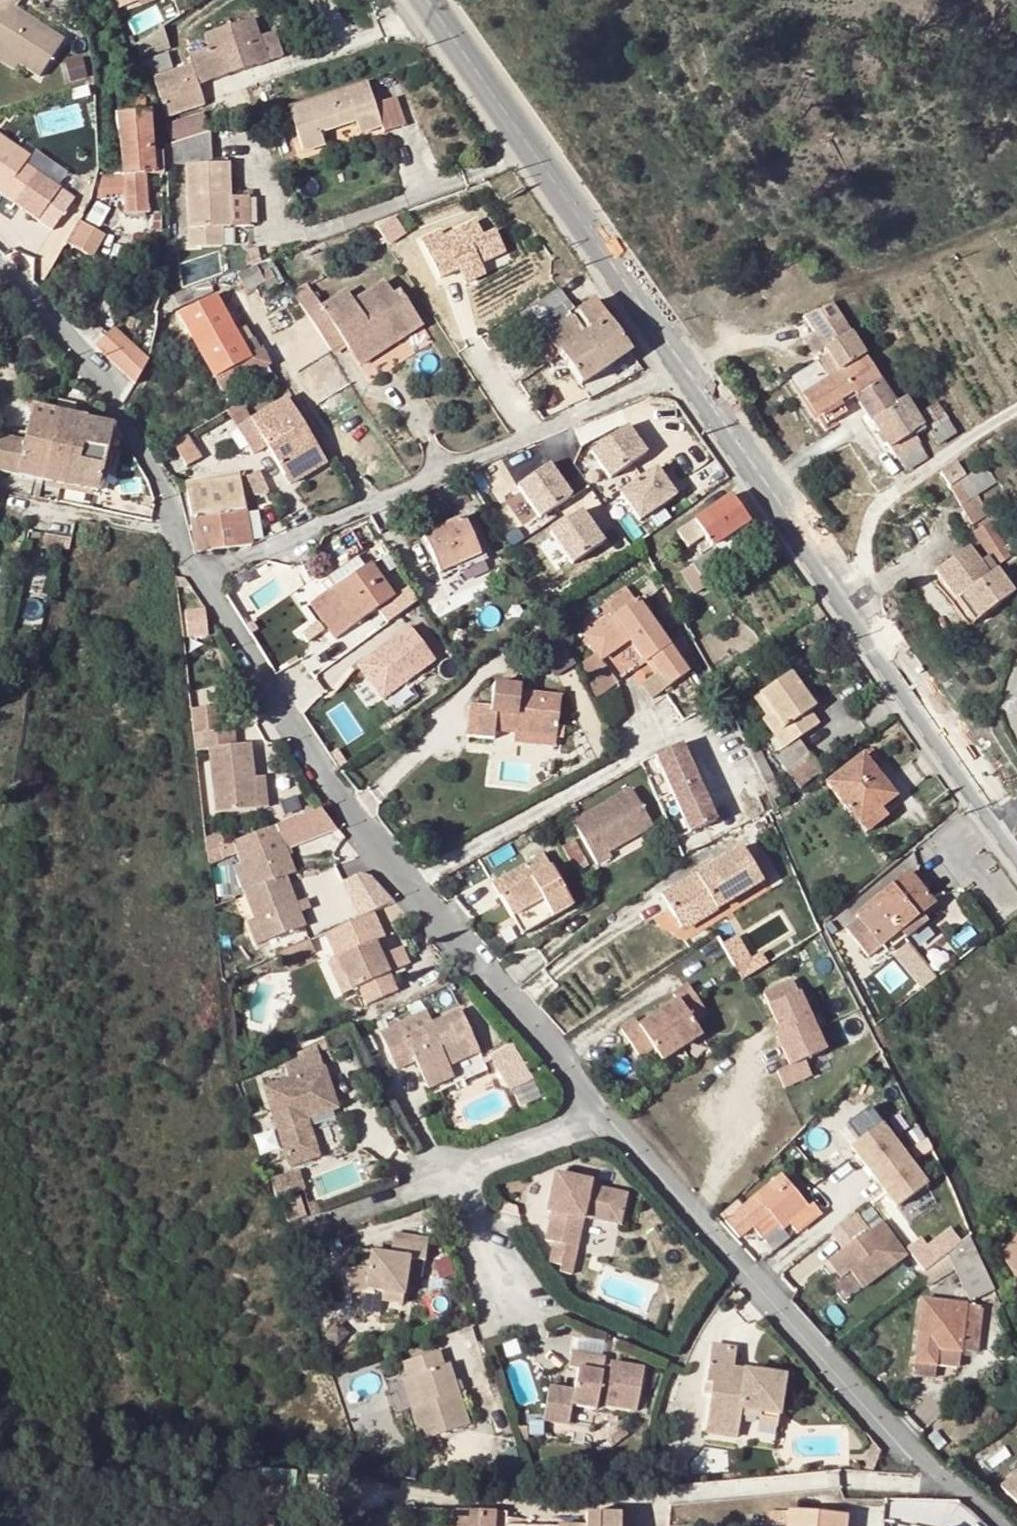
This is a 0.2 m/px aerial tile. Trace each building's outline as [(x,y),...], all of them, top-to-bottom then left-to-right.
[(19,64),(40,78),(64,42),(11,6),(15,0),(0,0),(0,51),(19,64)] [(191,67),(155,79),(161,96),(163,98),(168,115),(205,103),(199,84),(266,62),(253,22),(205,37),(209,49),(188,57),(191,67)] [(276,33),(259,39),(266,62),(283,56),(276,33)] [(15,70),(19,64),(0,51),(0,60),(15,70)] [(168,54),(142,63),(148,79),(173,70),(168,54)] [(209,83),(214,96),(266,78),(262,65),(209,83)] [(368,83),(290,107),(304,153),(325,147),(321,135),(357,124),(360,134),(382,128),(376,106),(368,83)] [(376,106),(382,128),(384,134),(407,126),(398,99),(376,106)] [(120,116),(123,156),(143,154),(154,154),(152,114),(120,116)] [(172,163),(212,160),(209,115),(169,117),(172,163)] [(16,205),(38,175),(25,165),(30,157),(0,136),(0,194),(16,205)] [(143,154),(123,156),(126,214),(147,213),(145,176),(143,154)] [(143,154),(145,176),(155,176),(154,154),(143,154)] [(222,229),(231,229),(230,200),(229,164),(188,166),(190,247),(222,246),(222,229)] [(240,199),(230,200),(231,229),(241,228),(240,199)] [(494,228),(483,234),(474,216),(419,244),(437,280),(468,265),(469,268),(505,249),(494,228)] [(85,221),(71,243),(93,257),(107,236),(85,221)] [(267,265),(241,280),(248,293),(265,283),(270,291),(280,285),(267,265)] [(390,334),(398,346),(424,330),(401,295),(393,299),(384,285),(353,304),(347,296),(324,311),(315,298),(301,306),(332,356),(344,347),(350,354),(370,342),(372,345),(390,334)] [(553,345),(561,355),(572,370),(583,386),(630,354),(615,333),(599,343),(579,315),(561,290),(518,319),(536,345),(539,343),(544,351),(553,345)] [(196,302),(190,292),(173,298),(180,310),(196,302)] [(182,320),(216,381),(252,361),(217,301),(182,320)] [(599,343),(615,333),(595,304),(579,315),(599,343)] [(803,317),(830,358),(839,373),(864,356),(831,304),(803,317)] [(94,346),(130,383),(151,363),(115,326),(94,346)] [(360,369),(398,346),(390,334),(372,345),(370,342),(350,354),(360,369)] [(826,381),(816,366),(793,382),(815,417),(819,414),(839,401),(852,392),(855,397),(880,381),(864,356),(839,373),(826,381)] [(839,373),(830,358),(816,366),(826,381),(839,373)] [(257,374),(252,361),(216,381),(222,393),(257,374)] [(894,404),(880,381),(855,397),(874,425),(898,409),(894,404)] [(563,405),(557,394),(546,401),(552,412),(563,405)] [(874,425),(894,455),(907,447),(902,439),(912,432),(922,426),(905,398),(899,401),(894,404),(898,409),(874,425)] [(322,457),(288,401),(239,430),(255,456),(268,448),(286,478),(322,457)] [(839,401),(819,414),(826,426),(846,412),(842,406),(839,401)] [(60,402),(57,413),(74,417),(76,405),(60,402)] [(57,413),(32,408),(24,442),(0,437),(0,473),(40,482),(45,463),(32,460),(36,448),(48,450),(48,449),(57,413)] [(57,413),(48,449),(72,454),(64,487),(97,494),(112,428),(87,422),(87,420),(74,417),(57,413)] [(946,422),(929,432),(937,445),(954,433),(946,422)] [(608,479),(643,452),(623,425),(587,452),(608,479)] [(907,447),(894,455),(905,471),(928,456),(912,432),(902,439),(907,447)] [(190,436),(174,443),(185,468),(201,460),(190,436)] [(32,460),(45,463),(48,450),(36,448),(32,460)] [(72,454),(48,449),(48,450),(45,463),(40,482),(64,487),(72,454)] [(328,466),(322,457),(286,478),(291,488),(328,466)] [(957,463),(940,473),(948,487),(965,477),(957,463)] [(965,477),(948,487),(971,524),(988,514),(976,495),(996,482),(984,464),(965,477)] [(618,493),(639,520),(674,493),(653,466),(618,493)] [(539,521),(569,498),(546,467),(515,490),(539,521)] [(264,472),(246,475),(250,497),(268,494),(264,472)] [(251,546),(241,479),(219,482),(189,484),(198,552),(251,546)] [(714,549),(715,548),(749,524),(731,496),(679,532),(689,546),(704,536),(714,549)] [(573,566),(603,543),(580,512),(549,535),(573,566)] [(466,515),(461,518),(479,554),(458,564),(461,572),(488,559),(466,515)] [(441,572),(458,564),(479,554),(461,518),(424,535),(441,572)] [(989,522),(976,531),(997,563),(1010,555),(989,522)] [(714,549),(693,563),(703,577),(724,562),(723,560),(715,548),(714,549)] [(1011,594),(986,558),(979,563),(969,548),(934,572),(955,600),(963,596),(978,618),(1011,594)] [(328,578),(336,588),(364,567),(358,557),(328,578)] [(370,563),(364,567),(336,588),(330,593),(327,590),(310,603),(336,638),(394,596),(370,563)] [(378,627),(416,601),(408,588),(369,615),(378,627)] [(971,623),(978,618),(963,596),(955,600),(971,623)] [(616,682),(642,663),(650,658),(661,672),(670,685),(687,673),(636,601),(585,637),(602,662),(616,682)] [(205,609),(203,609),(187,610),(190,637),(207,635),(205,613),(205,609)] [(409,614),(394,622),(408,649),(424,640),(409,614)] [(372,656),(319,694),(343,728),(396,690),(372,656)] [(653,677),(661,672),(650,658),(642,663),(653,677)] [(653,677),(642,685),(652,698),(670,685),(661,672),(653,677)] [(813,707),(807,699),(790,674),(754,699),(767,717),(772,713),(783,728),(774,735),(784,748),(819,723),(809,711),(813,707)] [(494,731),(515,734),(555,738),(560,696),(521,692),(521,684),(494,682),(491,707),(470,704),(466,736),(493,740),(494,731)] [(772,713),(767,717),(763,720),(774,735),(783,728),(772,713)] [(252,791),(248,762),(244,728),(228,729),(226,714),(191,718),(192,735),(204,734),(212,796),(252,791)] [(555,738),(515,734),(514,742),(554,747),(555,738)] [(683,744),(657,756),(693,833),(719,821),(683,744)] [(863,755),(828,784),(861,824),(880,808),(895,795),(863,755)] [(258,762),(248,762),(252,791),(261,790),(258,762)] [(574,822),(598,866),(612,858),(610,852),(654,827),(633,789),(574,822)] [(246,846),(255,870),(288,858),(297,855),(288,831),(327,817),(310,794),(309,794),(279,806),(237,822),(242,834),(246,846)] [(880,808),(861,824),(868,832),(886,817),(880,808)] [(216,819),(202,825),(203,835),(205,834),(221,829),(216,819)] [(221,829),(205,834),(207,847),(216,843),(242,834),(237,822),(221,829)] [(575,840),(562,847),(576,872),(589,865),(575,840)] [(246,846),(241,848),(250,872),(255,870),(246,846)] [(714,907),(717,911),(763,883),(742,847),(663,895),(683,927),(714,907)] [(297,855),(288,858),(301,894),(310,891),(297,855)] [(543,855),(494,882),(513,917),(544,900),(554,917),(572,906),(543,855)] [(255,870),(250,872),(258,896),(267,924),(307,909),(301,894),(288,858),(255,870)] [(860,917),(846,928),(867,956),(882,944),(933,904),(909,873),(858,914),(860,917)] [(259,926),(267,924),(258,896),(250,898),(259,926)] [(544,900),(513,917),(523,933),(554,917),(544,900)] [(387,936),(373,942),(367,945),(360,930),(367,927),(370,926),(359,901),(314,921),(324,943),(332,962),(340,959),(347,973),(354,991),(383,979),(375,961),(394,953),(387,936)] [(718,913),(717,911),(714,907),(683,927),(686,932),(718,913)] [(307,909),(267,924),(273,940),(312,923),(307,909)] [(367,945),(373,942),(367,927),(360,930),(367,945)] [(332,962),(324,943),(314,948),(329,981),(347,973),(340,959),(332,962)] [(920,989),(935,980),(913,947),(876,970),(890,991),(912,977),(920,989)] [(745,981),(769,964),(764,955),(740,972),(745,981)] [(798,994),(792,982),(779,987),(785,1000),(798,994)] [(678,1000),(661,1011),(685,1045),(702,1033),(694,1021),(708,1011),(689,983),(674,993),(678,1000)] [(825,1052),(798,994),(785,1000),(779,987),(768,992),(782,1023),(788,1020),(792,1030),(787,1032),(777,1037),(791,1067),(777,1073),(785,1089),(812,1076),(805,1061),(825,1052)] [(384,1015),(364,1023),(380,1060),(396,1053),(403,1068),(432,1056),(430,1051),(437,1048),(440,1053),(462,1044),(443,1002),(389,1025),(384,1015)] [(685,1045),(661,1011),(641,1025),(637,1019),(622,1029),(641,1056),(656,1046),(665,1059),(685,1045)] [(788,1020),(782,1023),(787,1032),(792,1030),(788,1020)] [(490,1056),(519,1108),(542,1096),(512,1043),(490,1056)] [(430,1051),(432,1056),(440,1053),(437,1048),(430,1051)] [(311,1139),(302,1112),(297,1113),(294,1104),(299,1102),(329,1091),(317,1053),(257,1074),(282,1150),(311,1139)] [(437,1067),(432,1056),(403,1068),(408,1079),(437,1067)] [(297,1113),(302,1112),(299,1102),(294,1104),(297,1113)] [(880,1125),(850,1147),(895,1208),(925,1186),(880,1125)] [(614,1187),(578,1179),(577,1182),(560,1178),(561,1171),(544,1167),(537,1205),(541,1206),(536,1235),(567,1241),(572,1210),(609,1218),(614,1187)] [(579,1174),(561,1171),(560,1178),(577,1182),(578,1179),(579,1174)] [(271,1178),(275,1194),(304,1187),(301,1172),(271,1178)] [(736,1202),(737,1203),(741,1207),(732,1214),(726,1220),(740,1237),(753,1226),(765,1242),(789,1223),(797,1232),(821,1214),(814,1205),(809,1208),(782,1175),(757,1195),(752,1189),(736,1202)] [(276,1219),(280,1218),(273,1199),(270,1200),(276,1219)] [(729,1209),(732,1214),(741,1207),(737,1203),(729,1209)] [(296,1213),(296,1211),(280,1218),(280,1220),(296,1213)] [(854,1215),(826,1236),(838,1253),(827,1263),(840,1279),(849,1273),(862,1289),(905,1255),(879,1222),(867,1232),(854,1215)] [(428,1232),(392,1227),(388,1251),(363,1248),(359,1263),(342,1266),(345,1285),(361,1282),(381,1285),(380,1293),(400,1296),(408,1255),(424,1257),(428,1232)] [(995,1246),(997,1248),(989,1252),(996,1263),(1003,1259),(1013,1278),(1016,1276),(1016,1232),(995,1246)] [(969,1238),(929,1269),(936,1278),(953,1266),(971,1301),(995,1291),(969,1238)] [(378,1307),(380,1294),(355,1292),(353,1305),(378,1307)] [(939,1348),(960,1350),(977,1352),(983,1307),(924,1300),(916,1362),(938,1364),(939,1348)] [(735,1404),(754,1406),(754,1402),(773,1404),(777,1366),(739,1361),(739,1367),(727,1365),(728,1360),(730,1340),(706,1337),(700,1386),(706,1386),(702,1412),(734,1416),(735,1404)] [(439,1340),(401,1353),(405,1366),(410,1364),(419,1392),(409,1396),(421,1429),(468,1412),(448,1352),(443,1353),(439,1340)] [(601,1353),(601,1357),(600,1362),(592,1361),(594,1355),(595,1350),(563,1342),(560,1356),(569,1358),(565,1378),(561,1393),(586,1399),(587,1394),(627,1404),(634,1361),(601,1353)] [(958,1367),(960,1350),(939,1348),(938,1364),(958,1367)] [(410,1364),(405,1366),(400,1368),(409,1396),(419,1392),(410,1364)] [(561,1393),(565,1378),(539,1372),(531,1407),(556,1413),(561,1393)] [(754,1402),(754,1406),(753,1414),(772,1415),(773,1404),(754,1402)] [(734,1416),(702,1412),(701,1422),(732,1426),(734,1416)] [(873,1439),(868,1455),(881,1459),(884,1450),(873,1439)] [(877,1471),(881,1459),(868,1455),(865,1466),(877,1471)] [(1001,1488),(1016,1504),(1016,1475),(1001,1488)] [(496,1509),(451,1509),(451,1525),(496,1525),(496,1509)] [(789,1525),(846,1525),(847,1517),(790,1512),(790,1514),(789,1525)] [(631,1516),(586,1514),(586,1525),(631,1525),(631,1516)] [(789,1525),(790,1514),(765,1514),(765,1525),(789,1525)]
